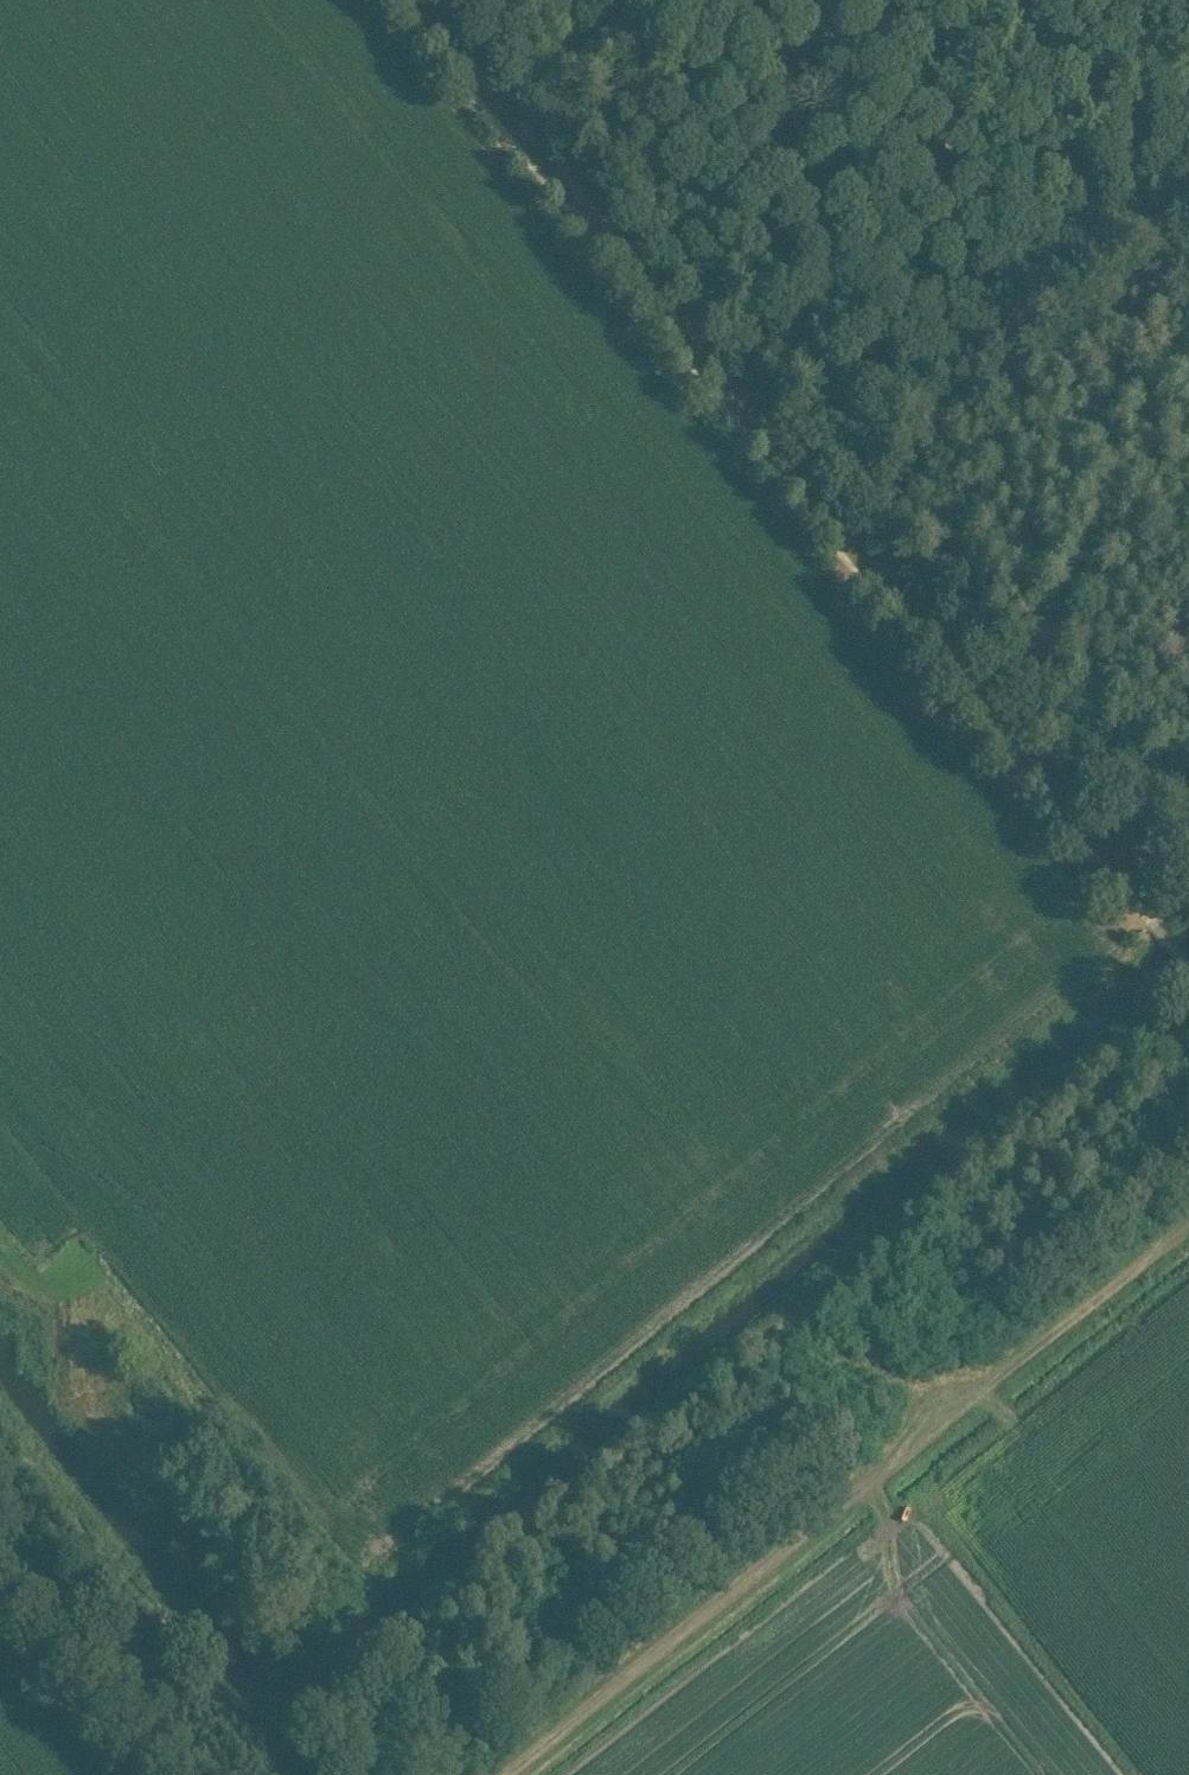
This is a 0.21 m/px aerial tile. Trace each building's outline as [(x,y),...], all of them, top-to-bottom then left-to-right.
[(718,1384),(710,1390),(711,1399),(714,1403),(729,1389),(726,1386),(718,1384)]
